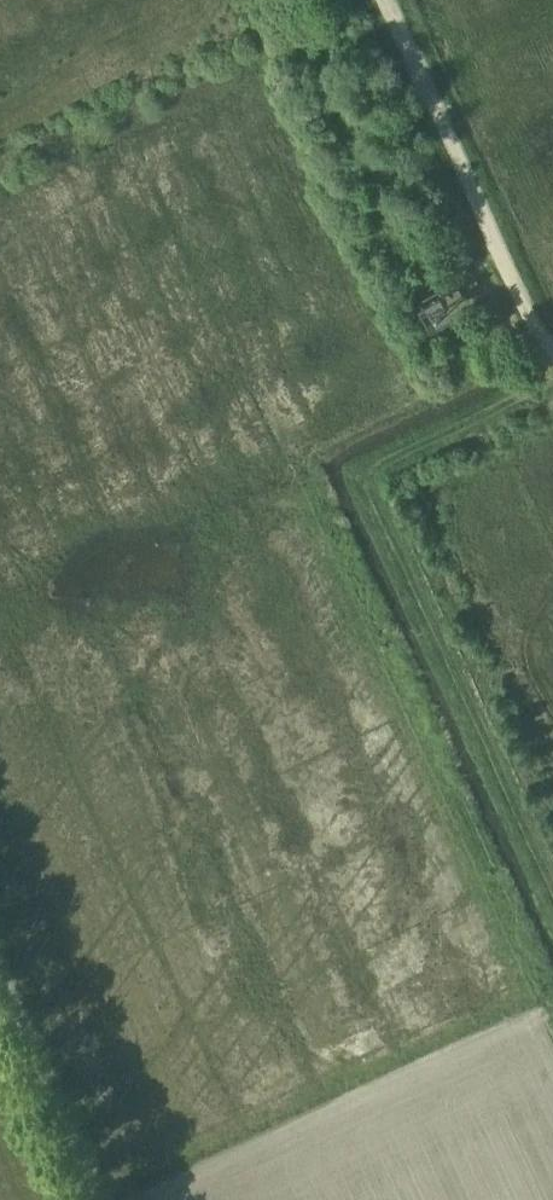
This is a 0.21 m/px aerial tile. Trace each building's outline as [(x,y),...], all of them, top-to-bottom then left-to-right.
[(425,282),(399,293),(409,315),(434,304),(425,282)]
